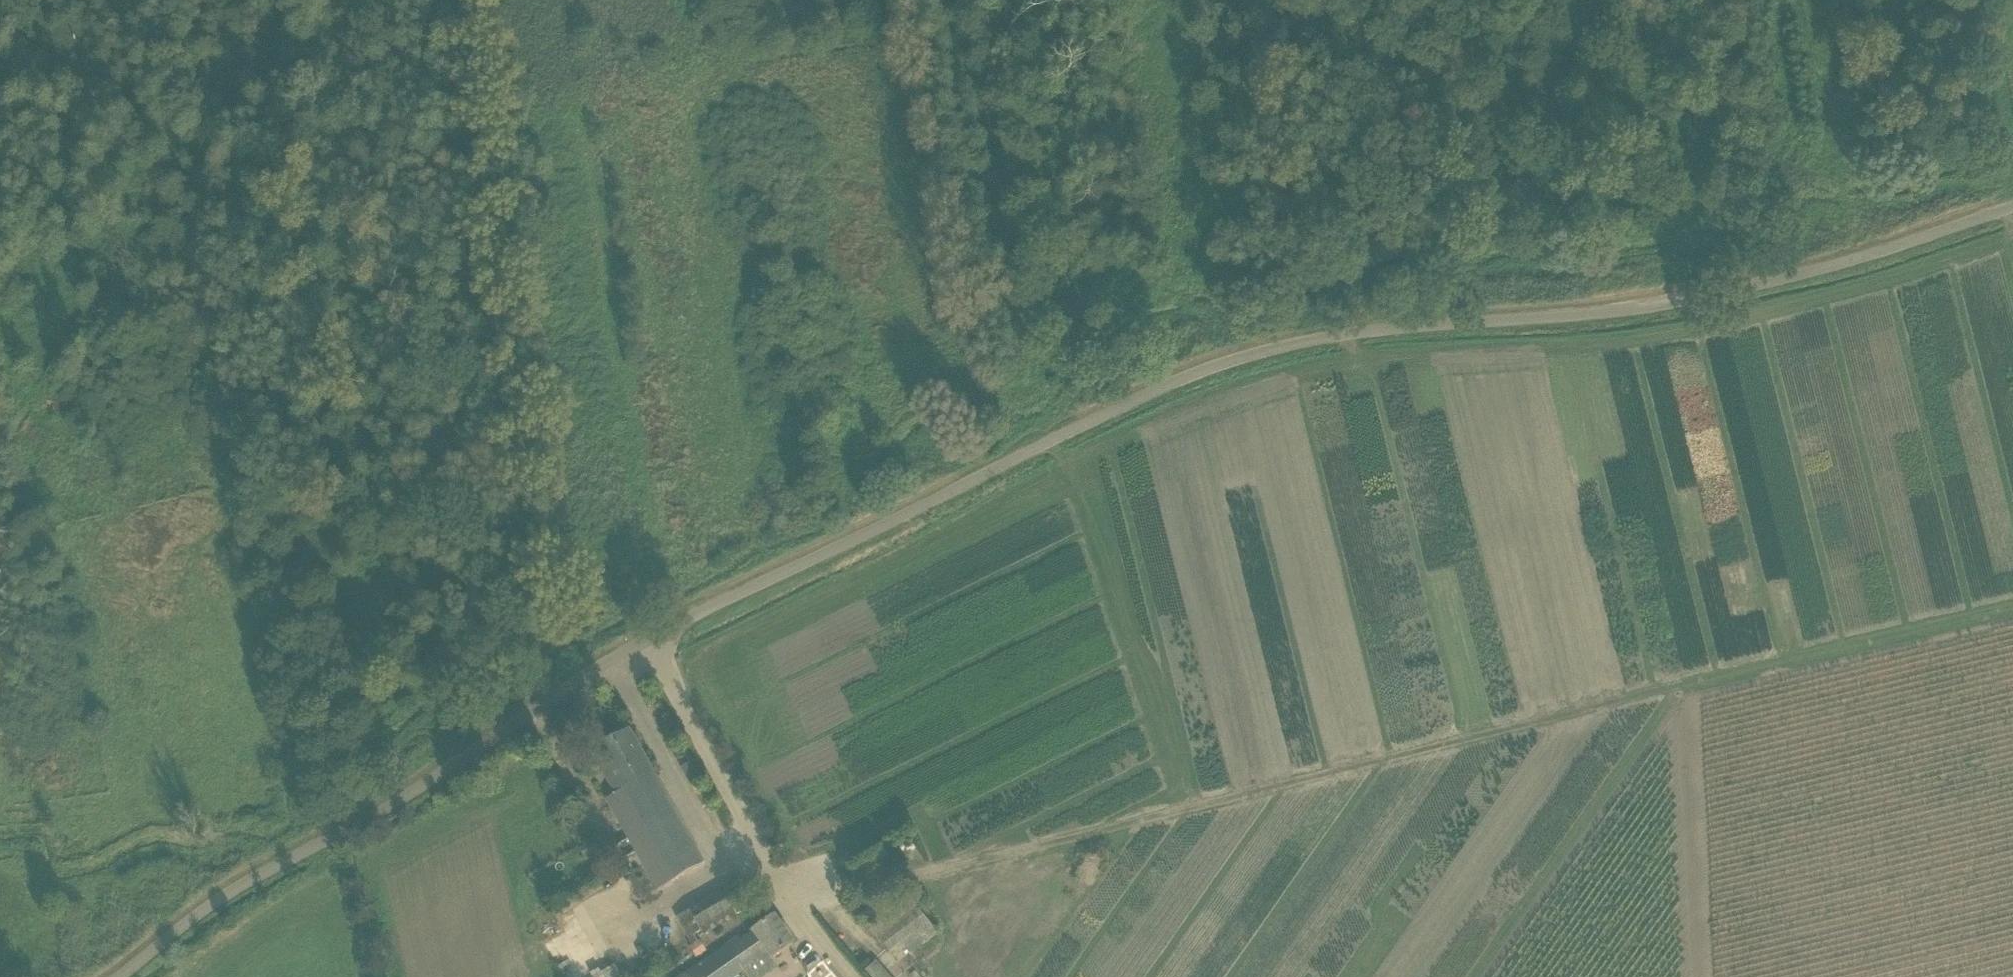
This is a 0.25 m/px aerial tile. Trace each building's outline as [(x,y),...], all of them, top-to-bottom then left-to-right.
[(619,792),(606,799),(658,890),(704,864),(627,730),(594,748),(619,792)] [(596,839),(579,847),(586,860),(602,851),(596,839)] [(915,890),(882,915),(912,953),(923,944),(924,945),(939,933),(916,904),(922,899),(915,890)] [(700,929),(689,909),(677,916),(688,936),(700,929)] [(793,944),(774,916),(753,931),(754,932),(741,941),(738,936),(686,973),(688,976),(733,976),(768,953),(772,958),(793,944)] [(833,971),(824,960),(807,975),(808,976),(826,976),(833,971)]
